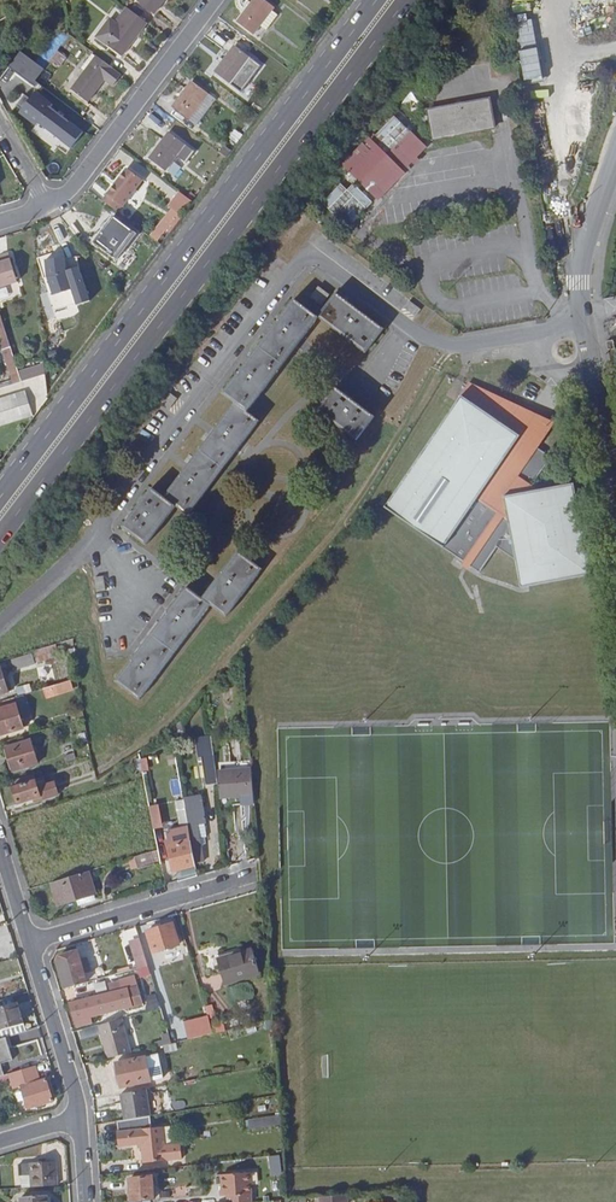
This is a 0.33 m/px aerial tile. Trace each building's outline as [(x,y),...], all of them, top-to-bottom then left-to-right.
[(164,0),(140,0),(139,1),(154,13),(164,0)] [(271,11),(273,8),(263,0),(255,0),(238,22),(253,34),(259,27),(271,11)] [(146,22),(127,7),(116,22),(120,25),(104,43),(121,56),(146,22)] [(277,16),(271,11),(259,27),(266,31),(277,16)] [(120,25),(116,22),(114,24),(109,19),(95,36),(104,43),(120,25)] [(32,27),(23,39),(28,43),(37,31),(32,27)] [(251,58),(236,47),(216,73),(231,85),(251,58)] [(67,56),(59,50),(52,59),(61,65),(67,56)] [(21,52),(11,66),(26,77),(36,63),(21,52)] [(97,56),(92,53),(84,64),(88,68),(97,56)] [(97,56),(88,68),(71,90),(87,102),(112,68),(97,56)] [(194,83),(193,82),(174,108),(189,120),(209,94),(194,83)] [(70,148),(82,133),(49,108),(51,105),(35,91),(30,99),(25,96),(18,106),(21,110),(19,112),(36,125),(38,122),(70,148)] [(490,102),(430,117),(436,145),(497,131),(490,102)] [(376,200),(429,148),(394,113),(341,164),(376,200)] [(170,132),(150,158),(167,171),(178,156),(188,163),(197,152),(170,132)] [(129,170),(109,195),(124,206),(144,181),(129,170)] [(352,182),(346,188),(340,182),(321,203),(347,228),(373,201),(352,182)] [(179,191),(149,234),(159,241),(190,199),(179,191)] [(114,217),(94,243),(110,256),(130,230),(114,217)] [(61,250),(36,251),(36,263),(62,261),(61,250)] [(17,283),(9,256),(0,258),(0,263),(0,265),(0,288),(17,283)] [(80,264),(47,265),(47,285),(67,284),(68,300),(82,299),(80,264)] [(312,287),(307,295),(316,301),(321,294),(312,287)] [(8,298),(6,288),(0,289),(0,300),(8,298)] [(331,292),(313,315),(314,315),(361,349),(378,326),(331,292)] [(314,315),(313,315),(290,297),(220,392),(232,402),(162,497),(149,488),(121,527),(140,542),(137,546),(141,549),(174,506),(186,515),(256,419),(244,411),(314,315)] [(403,310),(416,316),(421,307),(407,300),(403,310)] [(11,348),(4,327),(0,328),(0,345),(2,351),(4,351),(11,348)] [(14,385),(21,383),(11,348),(4,351),(14,385)] [(370,414),(331,385),(315,407),(354,437),(370,414)] [(477,385),(469,397),(464,394),(389,507),(470,560),(471,558),(477,562),(476,564),(485,570),(503,545),(520,560),(524,589),(593,576),(577,485),(543,491),(537,486),(558,458),(538,443),(532,438),(523,449),(519,446),(514,441),(522,430),(517,425),(531,407),(477,385)] [(162,405),(169,409),(176,397),(169,393),(162,405)] [(31,417),(24,395),(0,402),(0,426),(31,417)] [(558,418),(531,407),(517,425),(522,430),(514,441),(519,446),(523,449),(532,438),(538,443),(558,418)] [(288,529),(263,511),(200,597),(186,587),(115,681),(141,700),(211,605),(225,615),(288,529)] [(93,577),(95,592),(105,590),(103,575),(93,577)] [(54,646),(30,653),(30,655),(33,663),(34,663),(57,656),(54,646)] [(33,663),(30,655),(2,663),(6,674),(34,666),(33,663)] [(11,693),(6,677),(2,678),(0,672),(0,696),(11,693)] [(19,694),(31,690),(29,683),(18,686),(19,694)] [(69,683),(52,688),(55,697),(72,692),(69,683)] [(0,709),(0,736),(23,729),(15,705),(0,709)] [(31,742),(5,750),(12,773),(38,765),(31,742)] [(139,758),(139,770),(147,770),(147,758),(139,758)] [(251,796),(249,771),(215,773),(218,799),(239,797),(251,796)] [(36,790),(32,776),(10,783),(16,806),(32,801),(33,805),(57,798),(53,785),(36,790)] [(179,778),(169,780),(172,795),(181,793),(179,778)] [(252,803),(251,796),(239,797),(240,804),(252,803)] [(153,829),(163,826),(158,804),(148,806),(153,829)] [(197,806),(184,809),(184,810),(188,828),(190,843),(199,841),(197,827),(201,826),(197,806)] [(188,828),(184,810),(175,812),(179,830),(188,828)] [(173,872),(195,867),(190,843),(168,848),(166,840),(156,842),(158,852),(159,860),(170,858),(173,872)] [(156,866),(161,864),(159,860),(158,852),(152,854),(156,866)] [(156,866),(152,854),(136,859),(140,871),(156,866)] [(90,872),(53,883),(61,906),(97,896),(90,872)] [(174,925),(149,933),(158,962),(183,954),(174,925)] [(140,978),(151,974),(140,936),(128,940),(140,978)] [(58,963),(67,990),(88,984),(84,970),(89,968),(87,962),(91,961),(88,950),(61,958),(58,963)] [(242,950),(213,958),(216,969),(220,968),(226,986),(260,976),(253,952),(243,955),(242,950)] [(105,981),(94,982),(95,991),(106,990),(105,981)] [(130,991),(71,1006),(78,1028),(94,1025),(92,1018),(134,1008),(130,991)] [(0,1001),(0,1039),(23,1033),(14,1003),(12,1004),(10,998),(0,1001)] [(251,999),(229,1003),(231,1011),(253,1007),(251,999)] [(212,1004),(204,1006),(207,1018),(215,1016),(212,1004)] [(110,1061),(133,1055),(123,1020),(100,1027),(110,1061)] [(215,1035),(226,1033),(224,1024),(213,1026),(215,1035)] [(18,1072),(36,1067),(27,1038),(3,1045),(6,1052),(11,1050),(18,1072)] [(148,1058),(118,1065),(123,1089),(153,1082),(148,1058)] [(45,1082),(20,1089),(27,1110),(53,1103),(45,1082)] [(119,1094),(124,1120),(152,1115),(147,1089),(119,1094)] [(276,1114),(245,1121),(247,1130),(278,1123),(276,1114)] [(122,1149),(166,1143),(165,1129),(155,1130),(153,1117),(121,1122),(122,1134),(120,1134),(122,1149)] [(167,1147),(166,1143),(122,1149),(142,1147),(145,1166),(184,1161),(182,1145),(167,1147)] [(270,1175),(281,1175),(280,1155),(269,1156),(270,1175)] [(34,1188),(59,1186),(57,1162),(21,1165),(22,1177),(24,1177),(33,1176),(34,1188)] [(251,1174),(224,1176),(225,1197),(230,1197),(230,1201),(253,1201),(251,1174)] [(25,1188),(34,1188),(33,1176),(24,1177),(25,1188)] [(137,1200),(137,1201),(150,1200),(150,1198),(155,1198),(153,1176),(131,1178),(133,1200),(137,1200)] [(161,1199),(190,1197),(189,1186),(176,1186),(176,1191),(161,1192),(161,1199)]
